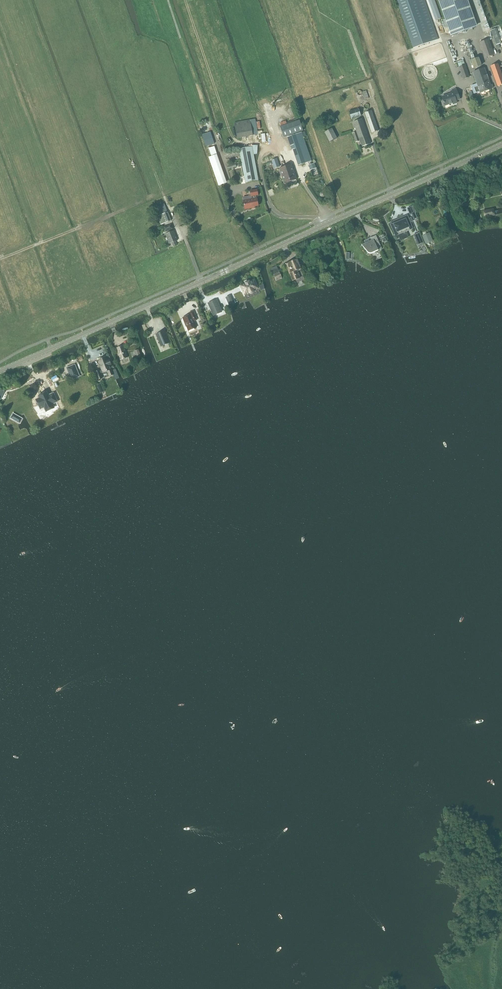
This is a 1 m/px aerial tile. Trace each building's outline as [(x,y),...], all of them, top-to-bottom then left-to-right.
[(398,5),(413,48),(438,40),(424,0),(396,0),(398,5)] [(452,35),(476,26),(467,0),(440,0),(452,35)] [(485,58),(494,55),(489,40),(480,43),(485,58)] [(474,68),(481,66),(479,58),(471,61),(474,68)] [(463,60),(457,62),(463,80),(470,77),(465,65),(463,60)] [(501,85),(501,76),(498,64),(491,66),(497,87),(501,85)] [(484,68),(472,73),(477,87),(474,88),(476,94),(479,93),(480,94),(492,89),(484,68)] [(445,106),(456,102),(456,100),(460,99),(456,89),(450,91),(451,93),(442,97),(445,106)] [(358,108),(349,112),(352,120),(361,116),(358,108)] [(371,111),(365,113),(372,133),(378,131),(372,111),(371,111)] [(237,123),(234,123),(235,126),(237,139),(253,136),(251,123),(250,120),(237,123)] [(280,127),(284,138),(303,131),(300,120),(280,127)] [(370,144),(362,120),(353,123),(356,132),(353,133),(356,142),(360,141),(362,147),(370,144)] [(332,129),(325,133),(330,142),(337,138),(332,129)] [(210,132),(203,135),(206,146),(208,146),(214,144),(210,132)] [(311,161),(301,133),(287,137),(292,150),(293,150),(298,166),(311,161)] [(215,146),(209,148),(212,157),(209,158),(214,171),(219,186),(227,183),(217,155),(218,154),(215,146)] [(239,149),(246,183),(259,181),(252,147),(239,149)] [(277,158),(272,160),(275,168),(280,167),(277,158)] [(284,184),(291,182),(297,180),(291,164),(279,168),(284,184)] [(256,198),(256,196),(258,195),(257,189),(250,191),(251,197),(251,196),(252,199),(243,201),(245,210),(252,208),(252,207),(258,206),(257,198),(256,198)] [(157,206),(156,207),(157,207),(160,215),(168,213),(164,204),(157,206)] [(495,216),(495,215),(494,209),(493,208),(482,211),(484,219),(495,216)] [(184,224),(182,218),(183,217),(180,211),(174,213),(177,220),(180,226),(184,224)] [(160,215),(158,216),(161,225),(172,221),(169,212),(168,213),(160,215)] [(407,216),(393,222),(398,235),(413,229),(407,216)] [(166,232),(173,229),(171,224),(164,227),(166,232)] [(177,245),(175,241),(177,241),(174,231),(165,234),(169,244),(172,243),(173,247),(177,245)] [(430,233),(422,236),(425,244),(433,241),(430,233)] [(365,243),(362,245),(368,253),(370,254),(372,253),(382,249),(376,236),(372,237),(364,241),(365,243)] [(297,260),(285,264),(292,281),(301,278),(298,271),(301,270),(297,260)] [(276,282),(282,279),(279,272),(273,275),(276,282)] [(255,279),(240,285),(244,295),(259,289),(255,279)] [(214,316),(221,313),(216,301),(209,304),(214,316)] [(188,331),(190,331),(197,328),(194,321),(197,320),(193,311),(189,313),(190,315),(183,318),(188,331)] [(162,347),(169,344),(164,331),(156,334),(162,347)] [(121,360),(128,358),(123,346),(117,348),(121,360)] [(100,370),(95,372),(98,380),(103,378),(101,374),(102,373),(103,374),(112,370),(111,366),(112,365),(110,360),(108,360),(107,357),(99,360),(100,364),(99,365),(101,370),(100,371),(100,370)] [(67,368),(72,380),(79,377),(75,365),(67,368)] [(104,382),(100,383),(102,389),(116,383),(114,376),(103,380),(104,382)] [(37,400),(41,410),(44,408),(46,413),(49,411),(49,412),(50,412),(51,412),(51,411),(52,411),(52,410),(55,408),(53,405),(58,403),(53,394),(48,396),(47,393),(39,396),(40,398),(37,400)] [(13,413),(10,418),(18,422),(20,424),(23,419),(20,417),(13,413)]
